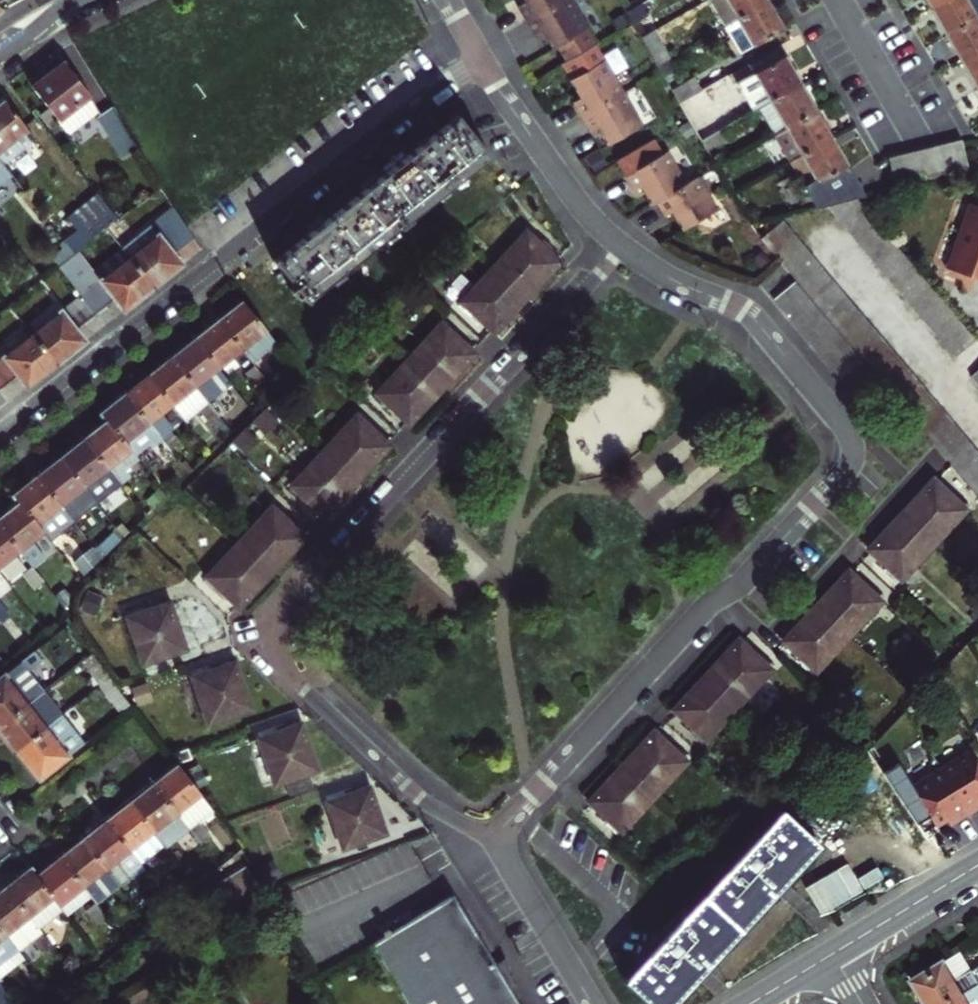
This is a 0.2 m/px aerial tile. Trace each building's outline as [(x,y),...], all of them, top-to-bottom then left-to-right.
[(532,27),(567,6),(563,0),(526,0),(530,7),(522,11),(532,27)] [(726,25),(768,0),(712,0),(726,25)] [(769,0),(768,0),(726,25),(742,51),(785,27),(776,12),(769,0)] [(931,9),(947,0),(926,0),(931,9)] [(977,18),(977,17),(968,0),(947,0),(931,9),(938,21),(947,36),(977,18)] [(977,17),(977,0),(968,0),(977,17)] [(646,15),(639,3),(627,10),(634,22),(646,15)] [(574,64),(594,51),(567,6),(532,27),(540,40),(548,36),(553,44),(558,53),(565,49),(574,64)] [(964,63),(977,55),(977,18),(947,36),(956,51),(964,63)] [(672,56),(656,29),(643,37),(659,64),(672,56)] [(773,101),(803,84),(793,67),(780,45),(750,62),(757,74),(740,84),(756,110),(758,109),(773,101)] [(964,63),(974,80),(977,88),(977,55),(964,63)] [(46,75),(29,87),(57,122),(88,98),(81,87),(61,62),(46,75)] [(716,62),(672,88),(681,102),(724,77),(716,62)] [(575,105),(584,121),(619,99),(599,65),(571,83),(577,93),(582,101),(575,105)] [(789,128),(819,110),(811,98),(803,84),(773,101),(789,128)] [(127,137),(104,96),(90,104),(111,145),(127,137)] [(619,99),(584,121),(592,134),(598,131),(603,139),(609,147),(637,130),(619,99)] [(773,101),(758,109),(774,136),(789,128),(773,101)] [(4,170),(29,150),(20,139),(23,136),(0,107),(0,166),(4,170)] [(829,126),(819,110),(789,128),(806,157),(836,139),(829,126)] [(492,164),(457,121),(422,149),(369,191),(315,234),(273,268),(294,294),(290,297),(297,306),(301,303),(307,311),(333,291),(344,282),(348,278),(360,269),(385,249),(397,239),(401,237),(413,227),(438,207),(450,197),(454,194),(466,185),(492,164)] [(789,128),(774,136),(792,165),(806,157),(789,128)] [(703,140),(710,152),(729,140),(723,129),(703,140)] [(852,165),(836,139),(806,157),(792,165),(817,205),(866,189),(852,165)] [(965,143),(952,146),(959,175),(972,172),(965,143)] [(648,196),(654,205),(660,202),(683,188),(664,156),(658,159),(651,145),(622,163),(638,191),(643,188),(648,196)] [(952,146),(936,150),(944,179),(959,175),(952,146)] [(936,150),(921,154),(929,183),(944,179),(936,150)] [(921,154),(908,158),(914,187),(929,183),(921,154)] [(914,187),(908,158),(891,162),(899,191),(914,187)] [(683,188),(660,202),(668,216),(674,213),(680,223),(685,230),(713,213),(694,182),(683,188)] [(466,185),(454,194),(457,197),(469,188),(466,185)] [(74,251),(103,228),(114,219),(95,194),(66,217),(74,228),(60,240),(64,244),(71,253),(74,251)] [(450,197),(438,207),(441,210),(453,201),(450,197)] [(169,252),(189,236),(185,231),(168,206),(116,245),(149,285),(177,263),(169,252)] [(973,207),(950,271),(977,282),(977,208),(973,207)] [(785,225),(766,242),(802,284),(888,386),(977,491),(977,449),(785,225)] [(413,227),(401,237),(404,240),(416,230),(413,227)] [(494,264),(531,299),(562,265),(542,244),(527,229),(494,264)] [(397,239),(385,249),(388,253),(400,243),(397,239)] [(55,266),(71,253),(64,244),(47,257),(54,266),(55,266)] [(76,293),(93,314),(112,298),(120,309),(149,285),(116,245),(87,268),(74,251),(71,253),(55,266),(76,293)] [(479,309),(499,327),(502,330),(531,299),(494,264),(465,295),(479,309)] [(360,269),(348,278),(351,282),(363,273),(360,269)] [(344,282),(333,291),(335,295),(347,285),(344,282)] [(781,300),(867,402),(888,386),(802,284),(781,300)] [(52,363),(81,340),(73,330),(93,314),(76,293),(27,332),(52,363)] [(249,364),(272,346),(241,306),(230,314),(217,324),(240,353),(248,363),(249,364)] [(16,376),(24,386),(52,363),(27,332),(19,322),(0,337),(0,388),(16,376)] [(204,334),(194,341),(217,371),(240,353),(217,324),(204,334)] [(440,324),(406,360),(440,395),(475,358),(455,338),(440,324)] [(184,350),(171,360),(194,390),(217,371),(194,341),(184,350)] [(148,378),(170,408),(178,417),(202,399),(194,390),(171,360),(158,370),(148,378)] [(440,395),(406,360),(377,390),(392,404),(413,424),(440,395)] [(262,361),(252,369),(262,381),(272,374),(262,361)] [(252,389),(262,381),(252,369),(242,376),(252,389)] [(124,397),(146,427),(158,418),(170,408),(148,378),(136,388),(124,397)] [(99,416),(105,424),(131,458),(147,446),(159,463),(168,456),(146,427),(124,397),(112,406),(99,416)] [(215,397),(205,404),(216,418),(226,410),(215,397)] [(216,418),(205,404),(196,412),(206,425),(216,418)] [(355,415),(324,447),(359,481),(390,449),(370,430),(355,415)] [(158,418),(146,427),(168,456),(179,447),(158,418)] [(131,458),(105,424),(94,432),(82,442),(116,486),(127,478),(122,471),(134,462),(131,458)] [(71,451),(60,459),(82,489),(94,503),(117,486),(116,486),(82,442),(71,451)] [(326,515),(359,481),(324,447),(292,481),(310,499),(326,515)] [(49,468),(36,479),(57,507),(70,523),(95,504),(94,503),(82,489),(60,459),(49,468)] [(11,498),(17,505),(33,526),(57,507),(36,479),(23,489),(11,498)] [(964,512),(937,486),(935,484),(919,501),(905,515),(934,544),(964,512)] [(308,536),(304,532),(291,519),(274,502),(242,536),(275,569),(308,536)] [(17,552),(29,568),(43,556),(31,540),(39,534),(33,526),(17,505),(7,513),(0,518),(0,530),(17,552)] [(39,534),(45,541),(70,523),(57,507),(33,526),(39,534)] [(901,577),(934,544),(905,515),(888,532),(871,548),(901,577)] [(17,552),(0,530),(0,565),(17,552)] [(115,531),(90,550),(99,560),(121,538),(115,531)] [(275,569),(242,536),(211,568),(229,585),(245,600),(275,569)] [(72,564),(81,578),(99,560),(90,550),(72,564)] [(31,588),(40,581),(29,568),(20,574),(31,588)] [(815,607),(844,636),(878,601),(849,572),(831,590),(815,607)] [(167,581),(122,595),(136,642),(182,628),(175,607),(167,581)] [(786,637),(787,639),(815,666),(844,636),(815,607),(800,622),(786,637)] [(701,671),(734,705),(769,669),(735,636),(718,654),(701,671)] [(198,671),(213,717),(257,703),(250,682),(242,657),(198,671)] [(97,658),(92,662),(88,665),(100,681),(109,674),(97,658)] [(667,707),(669,708),(702,738),(734,705),(701,671),(684,689),(667,707)] [(109,674),(100,681),(110,695),(119,689),(109,674)] [(24,704),(2,675),(0,676),(0,723),(24,704)] [(12,750),(57,715),(39,692),(24,704),(0,723),(0,735),(12,750)] [(31,775),(35,779),(80,743),(57,715),(12,750),(31,775)] [(303,720),(260,732),(274,778),(318,766),(310,743),(303,720)] [(684,758),(652,726),(650,724),(633,742),(618,758),(651,792),(684,758)] [(937,771),(966,818),(977,810),(977,809),(975,804),(977,802),(977,773),(965,753),(937,771)] [(619,825),(651,792),(618,758),(603,774),(586,791),(619,825)] [(158,775),(151,781),(173,809),(188,829),(199,842),(208,835),(198,822),(211,812),(174,763),(158,775)] [(937,771),(908,789),(934,830),(944,823),(950,820),(953,826),(966,818),(937,771)] [(139,790),(128,799),(151,827),(173,809),(151,781),(145,785),(139,790)] [(374,784),(330,796),(343,843),(388,830),(382,811),(374,784)] [(111,813),(105,817),(137,858),(160,839),(151,827),(128,799),(111,813)] [(618,980),(645,1003),(657,1003),(672,987),(678,992),(691,977),(686,972),(696,961),(702,966),(714,952),(709,947),(729,925),(749,903),(754,908),(768,893),(763,888),(774,875),(779,880),(792,866),(787,861),(808,838),(774,807),(618,980)] [(82,836),(105,865),(118,855),(131,871),(141,863),(137,858),(105,817),(98,823),(82,836)] [(950,820),(944,823),(948,829),(951,827),(953,826),(950,820)] [(189,850),(199,842),(188,829),(178,837),(189,850)] [(64,850),(58,855),(80,882),(91,875),(105,893),(119,881),(105,865),(82,836),(64,850)] [(787,861),(792,866),(813,843),(808,838),(787,861)] [(35,873),(57,901),(80,882),(58,855),(48,863),(35,873)] [(105,865),(119,881),(131,871),(118,855),(105,865)] [(224,863),(208,877),(230,901),(246,887),(224,863)] [(3,883),(36,925),(61,906),(57,901),(35,873),(28,864),(11,877),(3,883)] [(170,874),(158,885),(164,894),(178,882),(170,874)] [(774,875),(763,888),(768,893),(774,887),(779,880),(774,875)] [(61,906),(68,915),(91,896),(80,882),(57,901),(61,906)] [(13,942),(16,946),(29,935),(41,950),(51,943),(39,929),(36,925),(3,883),(0,886),(0,926),(13,942)] [(149,906),(164,894),(158,885),(142,897),(149,906)] [(361,945),(396,1003),(511,1003),(446,895),(385,932),(382,926),(373,931),(376,936),(361,945)] [(749,903),(729,925),(735,930),(754,908),(749,903)] [(119,928),(135,915),(129,908),(113,921),(119,928)] [(729,925),(709,947),(714,952),(735,930),(729,925)] [(0,926),(0,952),(13,942),(0,926)] [(945,962),(912,981),(921,996),(926,1003),(944,1003),(977,984),(977,970),(972,973),(960,953),(945,962)] [(696,961),(686,972),(691,977),(697,971),(702,966),(696,961)] [(976,997),(977,996),(977,984),(944,1003),(977,1003),(977,1001),(976,997)] [(0,985),(0,1003),(15,1003),(0,985)] [(657,1003),(667,1003),(678,992),(672,987),(657,1003)]
